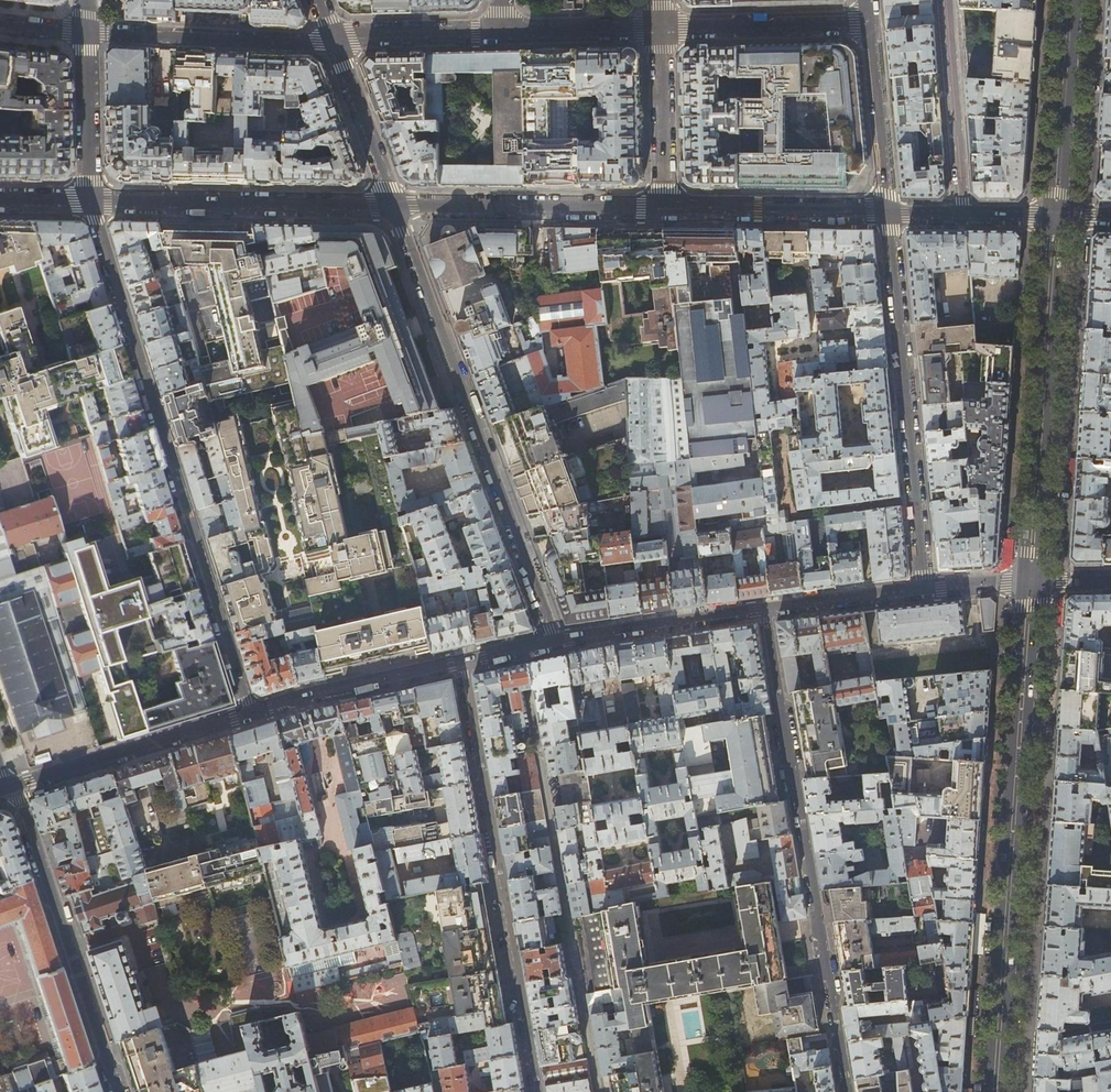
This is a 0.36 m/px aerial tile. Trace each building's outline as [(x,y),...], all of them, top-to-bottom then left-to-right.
[(127,3),(128,20),(134,20),(147,21),(147,0),(124,0),(127,3)] [(176,0),(147,0),(147,21),(161,21),(176,22),(176,10),(176,0)] [(176,10),(183,10),(183,11),(212,12),(218,12),(218,13),(244,14),(244,11),(247,11),(249,10),(252,8),(253,5),(253,3),(254,2),(253,0),(176,0),(176,10)] [(254,2),(253,3),(253,5),(254,26),(262,26),(278,27),(303,28),(307,21),(299,0),(255,0),(254,2)] [(340,7),(352,15),(360,15),(375,14),(375,0),(338,0),(340,7)] [(375,14),(395,14),(414,13),(413,0),(375,0),(375,14)] [(414,13),(440,13),(471,12),(481,2),(481,0),(413,0),(414,13)] [(886,15),(887,26),(887,32),(934,27),(933,5),(932,0),(884,0),(886,15)] [(960,9),(964,9),(998,11),(1036,14),(1037,0),(960,0),(960,9)] [(1035,32),(1036,14),(998,11),(996,49),(992,49),(991,62),(995,62),(994,77),(1003,77),(1003,83),(1004,83),(1032,85),(1033,70),(1035,32)] [(934,27),(887,32),(890,56),(892,79),(915,76),(913,62),(918,62),(918,66),(919,66),(921,76),(938,74),(937,64),(935,37),(934,27)] [(846,47),(842,46),(786,47),(740,48),(740,47),(738,47),(739,80),(764,79),(765,101),(739,101),(740,117),(740,129),(766,129),(766,155),(740,154),(740,155),(739,186),(805,187),(840,187),(843,189),(845,189),(828,176),(839,161),(860,176),(867,167),(863,128),(857,62),(856,59),(855,54),(853,51),(851,49),(849,48),(846,47)] [(108,82),(108,109),(152,108),(177,107),(177,98),(151,99),(151,48),(113,47),(107,53),(108,82)] [(712,118),(740,117),(739,101),(739,99),(731,99),(727,101),(718,101),(718,89),(721,88),(721,82),(719,82),(719,80),(718,80),(718,78),(729,78),(732,80),(739,80),(738,47),(715,48),(691,48),(682,58),(683,82),(683,118),(705,118),(705,113),(712,113),(712,118)] [(8,110),(17,110),(18,95),(8,94),(10,75),(20,76),(22,51),(0,49),(0,109),(8,110)] [(580,98),(592,98),(593,97),(593,96),(597,96),(601,100),(600,101),(601,110),(596,110),(595,111),(595,119),(642,118),(641,59),(631,49),(579,51),(580,98)] [(216,98),(217,83),(219,52),(198,51),(180,50),(178,89),(194,90),(194,109),(191,109),(188,112),(187,121),(192,121),(215,123),(215,115),(216,98)] [(22,51),(20,76),(30,78),(37,83),(37,84),(36,92),(39,93),(39,92),(43,93),(43,96),(40,98),(37,96),(18,95),(17,110),(21,111),(29,111),(67,111),(66,65),(57,55),(48,54),(22,51)] [(580,98),(579,51),(551,51),(524,52),(527,186),(539,187),(570,187),(582,187),(581,141),(579,139),(567,139),(551,139),(550,100),(566,100),(578,100),(579,98),(580,98)] [(236,52),(219,52),(217,83),(222,84),(222,76),(236,77),(235,115),(250,116),(252,53),(236,52)] [(455,54),(426,54),(428,122),(439,122),(439,129),(451,129),(449,82),(453,82),(454,82),(455,82),(456,81),(457,80),(457,79),(458,79),(458,78),(457,78),(464,78),(463,73),(495,72),(497,167),(440,166),(441,186),(464,186),(527,186),(524,52),(498,53),(455,54)] [(274,54),(252,53),(250,116),(250,130),(263,131),(266,131),(266,116),(264,116),(265,99),(284,100),(284,104),(284,108),(287,108),(288,108),(288,56),(288,55),(274,54)] [(428,122),(426,54),(401,55),(371,56),(366,61),(363,67),(384,124),(428,122)] [(335,95),(327,75),(320,56),(313,56),(296,56),(288,56),(288,108),(299,108),(335,95)] [(938,74),(921,76),(915,76),(892,79),(895,108),(897,128),(913,126),(942,122),(941,113),(939,82),(938,74)] [(1030,102),(1032,85),(1004,83),(1003,89),(999,89),(997,86),(997,82),(987,82),(987,88),(980,87),(980,81),(969,81),(966,80),(967,100),(969,118),(986,119),(987,99),(989,99),(989,103),(994,103),(994,99),(1002,100),(1001,119),(1029,121),(1030,102)] [(348,130),(340,109),(335,95),(299,108),(288,108),(287,108),(287,142),(287,146),(302,146),(348,130)] [(1110,96),(1103,95),(1101,117),(1100,139),(1110,140),(1110,96)] [(216,98),(215,115),(230,115),(231,99),(216,98)] [(567,139),(566,100),(550,100),(551,139),(567,139)] [(152,108),(108,109),(109,143),(110,169),(111,169),(111,170),(112,173),(113,175),(115,177),(119,180),(122,181),(143,182),(176,182),(176,139),(162,138),(157,144),(153,144),(157,139),(153,135),(148,140),(148,136),(152,133),(152,108)] [(17,110),(8,110),(7,115),(11,119),(18,119),(21,115),(21,111),(17,110)] [(67,111),(29,111),(30,127),(33,132),(34,132),(35,137),(34,137),(33,137),(32,136),(31,136),(30,136),(29,136),(28,136),(28,137),(27,137),(16,137),(16,127),(14,126),(10,126),(10,134),(0,134),(0,179),(18,179),(45,180),(59,180),(69,171),(67,111)] [(250,130),(250,116),(235,115),(234,115),(233,150),(191,148),(192,121),(187,121),(177,121),(176,139),(176,182),(200,183),(228,183),(249,183),(250,140),(250,136),(250,130)] [(740,129),(740,117),(712,118),(712,122),(705,122),(705,118),(683,118),(684,152),(685,179),(695,188),(715,188),(739,189),(739,186),(740,155),(731,155),(728,158),(717,157),(717,153),(718,153),(719,152),(721,152),(721,146),(719,146),(719,133),(727,133),(731,135),(740,136),(740,129)] [(643,152),(642,118),(595,119),(596,128),(597,129),(601,129),(601,137),(602,138),(597,143),(594,143),(594,142),(593,141),(581,141),(582,187),(629,187),(634,187),(643,178),(643,152)] [(989,119),(986,119),(969,118),(970,135),(972,156),(994,156),(1000,156),(1000,151),(1003,151),(1003,156),(1027,157),(1028,140),(1029,121),(1001,119),(998,119),(997,119),(997,133),(985,133),(985,124),(994,124),(994,119),(989,119)] [(428,122),(384,124),(403,177),(415,185),(424,186),(441,186),(440,166),(440,144),(431,144),(431,142),(429,142),(423,145),(419,135),(423,132),(440,132),(439,129),(439,122),(428,122)] [(913,126),(914,132),(918,132),(922,168),(945,166),(943,146),(942,122),(913,126)] [(914,132),(913,126),(897,128),(899,146),(903,188),(904,199),(925,199),(941,200),(947,194),(945,166),(922,168),(917,168),(914,132)] [(364,174),(355,149),(348,130),(302,146),(287,146),(286,184),(330,185),(356,185),(364,174)] [(922,168),(918,132),(914,132),(917,168),(922,168)] [(1100,139),(1099,150),(1103,150),(1102,171),(1101,179),(1096,186),(1096,195),(1101,201),(1110,201),(1110,140),(1100,139)] [(265,141),(250,140),(249,183),(267,184),(286,184),(287,146),(287,142),(265,142),(265,141)] [(1003,156),(1000,156),(994,156),(972,156),(973,177),(975,194),(981,200),(1001,200),(1018,200),(1021,198),(1024,195),(1025,181),(1027,157),(1003,156)] [(7,267),(10,274),(40,264),(26,221),(18,223),(17,221),(3,225),(2,220),(0,221),(0,269),(7,267)] [(56,221),(26,221),(40,264),(42,272),(53,269),(46,245),(62,245),(63,249),(59,250),(61,255),(62,256),(65,255),(68,263),(65,264),(63,258),(54,261),(56,268),(59,266),(60,268),(92,258),(86,237),(82,227),(76,222),(56,221)] [(130,288),(174,275),(171,265),(170,265),(159,223),(141,223),(117,223),(112,229),(117,246),(126,273),(130,288)] [(271,291),(255,225),(254,225),(257,235),(237,235),(237,225),(223,224),(201,224),(196,229),(186,231),(180,224),(177,224),(159,223),(170,265),(171,265),(174,275),(176,282),(177,287),(195,283),(198,293),(216,289),(232,358),(200,366),(205,384),(208,396),(210,403),(293,382),(288,362),(284,345),(263,350),(251,301),(250,297),(271,291)] [(313,291),(328,287),(323,268),(314,226),(291,225),(255,225),(271,291),(272,296),(274,303),(305,294),(301,277),(279,282),(277,273),(284,272),(284,275),(287,274),(286,271),(311,265),(315,279),(310,281),(313,291)] [(323,226),(314,226),(323,268),(348,268),(354,284),(355,284),(370,331),(288,362),(293,382),(297,399),(306,437),(324,434),(308,386),(374,361),(371,353),(378,351),(399,404),(406,402),(412,417),(441,411),(434,391),(414,340),(392,278),(389,272),(398,268),(393,253),(388,242),(385,237),(381,232),(376,230),(373,228),(368,227),(365,227),(339,226),(323,226)] [(449,240),(428,248),(444,291),(459,285),(459,283),(469,280),(469,282),(486,275),(479,255),(473,239),(470,233),(465,235),(457,238),(458,234),(457,231),(456,230),(454,229),(452,228),(449,229),(447,231),(446,234),(446,237),(448,239),(449,240)] [(505,258),(513,280),(514,284),(522,283),(520,256),(534,255),(531,228),(511,228),(505,228),(481,236),(486,252),(488,257),(505,258)] [(601,268),(597,229),(575,228),(555,228),(542,228),(542,230),(543,230),(544,238),(550,238),(553,274),(601,268)] [(670,351),(679,349),(679,346),(666,229),(640,233),(640,230),(615,232),(615,229),(599,231),(599,229),(597,229),(601,268),(604,289),(608,324),(609,324),(611,342),(616,341),(617,346),(660,341),(661,348),(669,347),(670,351)] [(666,229),(679,346),(679,349),(679,350),(683,378),(691,457),(737,453),(744,452),(749,452),(748,439),(753,438),(758,438),(756,419),(756,414),(747,331),(745,315),(740,315),(735,316),(730,263),(734,262),(739,262),(738,253),(735,230),(729,230),(712,230),(683,229),(668,229),(666,229)] [(751,230),(735,230),(738,253),(749,252),(748,255),(751,256),(752,254),(755,255),(757,273),(741,275),(745,315),(747,331),(774,328),(774,325),(773,318),(772,313),(772,299),(771,297),(767,262),(764,230),(751,230)] [(790,230),(764,230),(767,262),(770,262),(770,259),(784,259),(785,264),(795,264),(795,259),(812,259),(808,230),(790,230)] [(878,265),(876,247),(875,231),(838,231),(808,230),(812,259),(813,271),(829,269),(842,268),(857,266),(860,266),(878,265)] [(933,273),(970,269),(967,232),(941,232),(908,232),(907,233),(909,250),(913,291),(916,323),(938,322),(936,301),(933,273)] [(967,232),(970,269),(971,276),(986,277),(998,278),(1002,279),(1009,279),(1015,280),(1018,280),(1021,239),(1016,233),(998,232),(967,232)] [(1092,247),(1091,262),(1089,292),(1110,293),(1110,234),(1099,233),(1093,239),(1092,247)] [(486,252),(481,236),(473,239),(479,255),(486,252)] [(92,258),(60,268),(59,266),(56,268),(53,269),(42,272),(50,299),(100,283),(96,269),(92,258)] [(880,288),(878,265),(860,266),(861,276),(858,276),(857,266),(842,268),(846,308),(864,306),(864,302),(860,302),(859,295),(865,294),(866,306),(882,305),(880,288)] [(830,272),(829,269),(813,271),(817,311),(833,309),(833,306),(829,306),(828,296),(834,296),(833,281),(827,282),(826,272),(830,272)] [(176,282),(174,275),(130,288),(134,300),(139,316),(168,308),(161,286),(176,282)] [(527,356),(514,324),(527,319),(514,284),(513,280),(485,290),(486,294),(491,296),(493,299),(489,301),(480,304),(484,315),(473,319),(457,325),(467,352),(475,375),(527,356)] [(103,293),(100,283),(50,299),(57,321),(107,305),(103,293)] [(821,357),(779,363),(782,401),(771,403),(765,345),(761,343),(809,336),(811,332),(806,288),(801,289),(801,295),(772,299),(772,313),(773,318),(780,317),(780,316),(782,315),(782,318),(781,319),(780,320),(780,324),(774,325),(774,328),(747,331),(756,414),(762,413),(762,419),(799,414),(796,380),(815,377),(814,370),(822,369),(821,357)] [(604,289),(538,297),(539,315),(541,333),(551,332),(553,347),(565,345),(569,377),(553,380),(543,350),(529,355),(546,406),(572,397),(572,393),(587,391),(604,385),(597,325),(608,324),(604,289)] [(251,301),(272,296),(271,291),(250,297),(251,301)] [(1089,292),(1088,310),(1087,330),(1110,332),(1110,293),(1089,292)] [(176,305),(182,304),(180,294),(174,296),(176,305)] [(148,345),(190,332),(182,304),(176,305),(168,308),(139,316),(143,329),(148,345)] [(484,315),(480,304),(470,308),(473,319),(484,315)] [(882,304),(882,305),(866,306),(864,306),(846,308),(833,309),(817,311),(819,330),(850,327),(850,324),(855,324),(855,326),(852,326),(853,331),(856,331),(857,348),(854,348),(854,347),(848,348),(847,340),(820,343),(821,355),(886,349),(884,327),(882,304)] [(110,314),(107,305),(57,321),(69,360),(119,344),(115,332),(110,314)] [(69,360),(69,361),(35,372),(30,357),(32,356),(17,308),(0,314),(0,343),(4,355),(0,357),(0,395),(1,394),(6,410),(4,410),(19,456),(53,445),(40,406),(79,393),(79,394),(89,391),(102,387),(129,377),(124,359),(119,344),(69,360)] [(541,333),(539,315),(527,319),(532,333),(532,334),(531,335),(529,336),(531,340),(542,336),(541,333)] [(532,333),(527,319),(514,324),(527,356),(529,355),(543,350),(542,336),(531,340),(529,336),(531,335),(532,334),(532,333)] [(939,329),(938,322),(916,323),(917,331),(919,356),(920,356),(962,353),(977,352),(976,344),(975,326),(939,329)] [(1087,330),(1085,353),(1084,374),(1110,376),(1110,332),(1087,330)] [(197,358),(190,332),(148,345),(152,357),(156,371),(197,358)] [(977,352),(962,353),(963,382),(989,384),(1011,385),(1012,367),(1014,347),(976,344),(977,352)] [(886,349),(821,355),(821,357),(822,369),(823,375),(837,374),(836,363),(850,362),(850,361),(858,360),(859,372),(888,369),(887,360),(886,349)] [(962,353),(920,356),(920,357),(922,383),(924,405),(925,406),(965,403),(965,399),(963,382),(962,353)] [(527,356),(475,375),(484,399),(493,424),(509,419),(518,416),(511,399),(515,398),(514,394),(527,389),(535,410),(546,406),(529,355),(527,356)] [(199,363),(197,358),(156,371),(160,383),(165,398),(177,394),(189,390),(205,384),(200,366),(199,365),(190,368),(191,371),(192,371),(195,382),(191,383),(185,367),(190,366),(190,365),(193,364),(193,365),(199,363)] [(796,380),(799,414),(800,420),(808,419),(808,412),(806,410),(803,410),(802,392),(814,391),(817,418),(846,415),(845,407),(843,405),(840,405),(838,386),(865,384),(867,403),(864,403),(863,404),(863,413),(892,411),(890,390),(888,369),(859,372),(837,374),(823,375),(822,375),(823,379),(815,379),(815,378),(815,377),(796,380)] [(1084,374),(1082,391),(1081,412),(1102,413),(1102,408),(1110,408),(1110,413),(1110,376),(1084,374)] [(102,387),(110,411),(97,416),(89,391),(79,394),(89,425),(110,419),(112,418),(139,410),(134,394),(129,377),(102,387)] [(685,557),(693,556),(694,559),(680,561),(678,564),(679,572),(670,574),(675,610),(691,607),(708,605),(698,535),(697,525),(698,525),(691,457),(683,378),(627,379),(626,379),(627,401),(628,438),(630,495),(632,523),(633,531),(633,540),(649,537),(647,490),(677,487),(680,521),(675,522),(676,533),(678,535),(682,535),(685,557)] [(546,406),(535,410),(528,412),(524,413),(518,416),(509,419),(517,442),(529,472),(569,458),(568,455),(564,457),(558,442),(562,440),(556,424),(627,401),(626,379),(604,386),(572,397),(546,406)] [(208,396),(205,384),(189,390),(190,395),(178,398),(177,394),(165,398),(171,420),(180,448),(192,444),(191,438),(197,436),(199,442),(219,436),(215,423),(207,425),(206,424),(202,422),(197,405),(200,401),(199,399),(208,396)] [(1008,431),(1011,385),(989,384),(987,401),(965,399),(965,403),(967,428),(967,429),(985,431),(984,437),(983,438),(981,440),(980,443),(979,444),(980,447),(980,449),(981,451),(983,453),(982,459),(977,460),(977,464),(969,464),(970,474),(971,479),(972,497),(980,496),(981,496),(980,488),(978,488),(977,485),(979,484),(990,485),(989,493),(1004,494),(1008,431)] [(965,403),(925,406),(924,406),(925,420),(926,432),(967,428),(965,403)] [(386,457),(466,441),(459,422),(454,409),(441,411),(412,417),(378,423),(380,433),(386,457)] [(143,421),(139,410),(112,418),(118,439),(146,430),(143,421)] [(847,423),(846,415),(817,418),(818,431),(821,432),(819,436),(802,438),(803,450),(812,449),(821,448),(829,447),(831,459),(844,458),(845,458),(896,453),(894,433),(892,411),(863,413),(864,422),(866,423),(869,423),(871,443),(844,445),(842,426),(844,426),(847,423)] [(1110,413),(1102,413),(1081,412),(1079,435),(1078,459),(1110,461),(1110,413)] [(215,420),(215,423),(229,472),(236,496),(245,528),(245,530),(261,526),(251,483),(253,483),(252,478),(250,479),(235,413),(229,414),(230,417),(215,420)] [(786,510),(778,511),(772,455),(773,454),(773,453),(771,433),(774,429),(785,428),(788,431),(791,451),(799,510),(813,508),(803,450),(802,438),(801,434),(800,420),(799,414),(762,419),(756,419),(758,438),(760,451),(763,478),(767,515),(768,526),(787,523),(786,510)] [(111,422),(110,419),(89,425),(95,446),(104,443),(109,442),(104,424),(111,422)] [(809,425),(808,419),(800,420),(801,434),(805,434),(807,431),(806,428),(808,428),(809,425)] [(347,429),(346,430),(348,440),(363,436),(380,433),(378,423),(377,423),(347,429)] [(959,442),(960,441),(968,441),(967,429),(967,428),(926,432),(928,445),(929,463),(969,459),(968,446),(964,447),(964,450),(958,451),(958,448),(959,446),(959,442)] [(151,447),(146,430),(118,439),(115,440),(125,476),(157,466),(151,447)] [(324,434),(306,437),(337,571),(304,578),(311,604),(316,627),(325,669),(416,648),(417,651),(422,649),(422,647),(432,645),(419,580),(414,562),(403,527),(401,519),(400,513),(386,457),(380,433),(363,436),(384,531),(349,539),(337,485),(340,484),(334,459),(331,459),(328,446),(348,441),(348,440),(346,430),(324,434)] [(186,467),(192,484),(229,472),(219,436),(199,442),(192,444),(180,448),(186,467)] [(544,512),(630,495),(628,438),(569,458),(529,472),(533,483),(533,484),(535,489),(536,493),(537,493),(544,512)] [(406,510),(408,516),(438,506),(443,504),(484,490),(474,463),(466,441),(386,457),(400,513),(406,510)] [(108,455),(104,443),(95,446),(106,482),(115,479),(111,467),(113,466),(113,464),(114,464),(112,455),(110,456),(110,454),(108,455)] [(803,450),(813,508),(900,497),(898,477),(896,453),(845,458),(844,458),(831,459),(829,447),(821,448),(822,453),(813,454),(812,449),(803,450)] [(737,453),(691,457),(698,525),(704,524),(704,518),(719,515),(720,522),(727,521),(726,514),(730,514),(731,520),(737,519),(737,516),(739,516),(739,513),(742,512),(743,519),(767,515),(763,478),(698,487),(696,471),(712,470),(713,479),(719,478),(718,469),(734,468),(736,466),(745,465),(744,452),(737,453)] [(1076,481),(1078,459),(1071,458),(1069,485),(1076,486),(1076,481)] [(969,459),(929,463),(931,481),(933,502),(972,497),(971,479),(967,480),(967,488),(964,488),(963,471),(967,471),(968,474),(970,474),(969,464),(969,459)] [(1078,459),(1076,481),(1076,486),(1075,500),(1104,499),(1105,484),(1108,484),(1109,479),(1105,479),(1106,478),(1110,478),(1110,461),(1078,459)] [(127,482),(132,480),(136,492),(163,484),(160,475),(157,466),(125,476),(115,479),(106,482),(111,500),(122,497),(119,487),(121,484),(124,483),(125,486),(128,485),(127,482)] [(229,472),(192,484),(196,498),(199,510),(218,504),(222,502),(222,501),(236,496),(229,472)] [(165,493),(163,484),(136,492),(122,497),(111,500),(117,518),(126,516),(121,500),(124,500),(137,496),(141,511),(168,502),(165,493)] [(97,669),(104,693),(107,692),(109,700),(105,701),(117,740),(144,732),(121,662),(157,651),(153,640),(149,628),(148,624),(146,617),(146,616),(142,605),(167,597),(179,593),(195,588),(187,563),(180,540),(142,552),(151,581),(138,585),(136,577),(105,587),(92,546),(89,547),(88,544),(84,545),(82,538),(65,543),(48,488),(36,492),(38,501),(0,512),(0,533),(13,575),(39,567),(32,544),(30,545),(29,541),(57,532),(65,558),(44,565),(60,619),(58,619),(75,675),(97,669)] [(463,525),(465,529),(494,518),(488,502),(484,490),(443,504),(449,517),(468,510),(472,522),(463,525)] [(1001,526),(1004,494),(989,493),(981,496),(980,496),(982,524),(987,523),(987,531),(982,531),(985,569),(993,569),(999,563),(999,562),(1000,539),(1001,526)] [(552,535),(600,528),(614,526),(632,523),(630,495),(544,512),(549,527),(552,535)] [(245,528),(236,496),(222,501),(222,502),(230,532),(245,528)] [(937,539),(940,572),(960,571),(985,569),(982,531),(982,524),(980,496),(972,497),(933,502),(937,539)] [(1104,499),(1075,500),(1073,531),(1071,559),(1077,565),(1090,564),(1105,564),(1104,536),(1099,536),(1099,533),(1097,533),(1097,527),(1105,527),(1108,526),(1109,525),(1110,524),(1110,522),(1110,519),(1109,518),(1107,516),(1108,503),(1110,503),(1110,499),(1104,499)] [(174,521),(168,502),(141,511),(126,516),(117,518),(120,530),(153,520),(157,536),(146,539),(148,544),(126,550),(128,557),(142,552),(180,540),(174,521)] [(221,514),(218,504),(199,510),(204,526),(209,539),(227,533),(224,523),(217,525),(215,517),(221,514)] [(449,534),(438,506),(408,516),(401,519),(403,527),(412,523),(416,525),(424,544),(449,534)] [(826,517),(830,544),(839,543),(839,542),(838,534),(839,531),(869,528),(874,579),(874,581),(886,580),(908,578),(905,551),(902,522),(901,506),(826,517)] [(767,515),(743,519),(737,519),(731,520),(730,520),(731,529),(761,525),(763,526),(768,526),(767,515)] [(835,586),(830,544),(826,517),(814,518),(814,519),(815,519),(819,557),(820,566),(814,566),(809,520),(809,519),(796,521),(795,522),(804,591),(817,589),(835,586)] [(502,539),(494,518),(465,529),(476,559),(466,562),(468,566),(471,565),(472,567),(483,565),(485,576),(514,570),(502,539)] [(740,600),(731,533),(731,529),(730,520),(727,521),(720,522),(717,522),(719,532),(698,535),(708,605),(723,603),(740,600)] [(778,566),(774,536),(764,538),(772,595),(787,593),(804,591),(795,522),(796,521),(787,523),(768,526),(763,526),(763,528),(764,535),(783,533),(787,564),(778,566)] [(614,526),(600,528),(605,566),(636,562),(634,545),(633,540),(633,531),(615,534),(614,526)] [(245,530),(245,528),(230,532),(227,533),(209,539),(217,565),(223,586),(257,574),(254,562),(248,564),(234,569),(231,560),(232,559),(229,548),(248,542),(245,530)] [(605,566),(600,528),(552,535),(558,551),(551,553),(547,556),(546,557),(545,559),(545,562),(546,566),(554,586),(563,610),(568,625),(594,621),(611,619),(607,587),(605,566)] [(772,595),(764,538),(764,535),(763,528),(731,533),(740,600),(756,598),(772,595)] [(17,732),(29,728),(32,738),(64,728),(60,719),(73,715),(72,713),(86,709),(75,675),(58,619),(60,619),(44,565),(39,567),(13,575),(0,533),(0,679),(17,732)] [(450,534),(449,534),(424,544),(436,576),(462,570),(463,569),(450,534)] [(662,541),(634,545),(636,562),(637,570),(637,572),(643,571),(642,561),(656,559),(659,579),(643,582),(642,576),(638,577),(643,614),(658,612),(675,610),(670,574),(665,535),(662,535),(662,541)] [(857,540),(854,541),(839,543),(830,544),(835,585),(849,583),(864,581),(860,542),(859,541),(858,541),(857,540)] [(254,562),(250,547),(244,549),(243,552),(244,557),(246,558),(248,564),(254,562)] [(423,559),(414,562),(419,580),(427,578),(423,559)] [(493,616),(492,611),(488,589),(479,591),(482,607),(478,607),(475,592),(475,590),(476,588),(478,587),(487,586),(485,576),(483,565),(472,567),(463,569),(462,570),(476,643),(476,644),(487,641),(498,639),(494,623),(493,616)] [(462,570),(436,576),(427,578),(419,580),(432,645),(434,653),(456,648),(476,643),(462,570)] [(519,585),(514,570),(485,576),(487,586),(487,587),(490,586),(492,595),(497,593),(498,597),(496,598),(497,601),(500,600),(501,604),(495,606),(496,610),(492,611),(493,616),(498,615),(528,609),(519,585)] [(637,572),(637,570),(625,572),(626,584),(607,587),(611,619),(627,616),(643,614),(638,577),(637,572)] [(257,574),(223,586),(238,633),(273,622),(258,574),(257,574)] [(199,601),(195,588),(179,593),(181,600),(179,600),(178,597),(173,599),(174,602),(171,603),(168,602),(167,597),(142,605),(146,616),(160,612),(164,624),(174,620),(175,622),(203,614),(199,601)] [(1068,601),(1068,602),(1066,626),(1065,651),(1103,653),(1103,643),(1100,639),(1098,639),(1099,629),(1101,629),(1104,627),(1105,626),(1110,626),(1110,595),(1098,595),(1074,595),(1068,601)] [(980,599),(984,632),(995,631),(997,604),(991,598),(980,599)] [(961,601),(877,611),(882,644),(965,634),(961,601)] [(536,631),(528,609),(498,615),(500,622),(494,623),(498,639),(515,635),(536,631)] [(879,699),(876,682),(863,612),(842,615),(800,619),(777,622),(781,646),(787,678),(789,693),(795,692),(805,690),(803,680),(800,681),(796,659),(795,656),(815,653),(820,687),(832,685),(836,707),(879,699)] [(207,626),(203,614),(175,622),(174,620),(164,624),(168,635),(153,640),(157,651),(181,644),(180,641),(186,639),(187,642),(191,641),(191,638),(193,637),(195,645),(211,640),(207,626)] [(287,634),(283,618),(273,622),(238,633),(244,654),(256,691),(263,695),(280,690),(300,684),(287,634)] [(732,628),(737,657),(743,657),(745,665),(739,667),(741,680),(766,676),(762,654),(757,624),(745,626),(732,628)] [(316,627),(287,634),(300,684),(313,681),(327,678),(325,669),(316,627)] [(732,628),(721,629),(711,631),(714,651),(719,678),(720,682),(726,721),(765,714),(772,713),(769,695),(766,676),(741,680),(739,667),(738,664),(738,660),(737,657),(732,628)] [(686,635),(665,638),(669,657),(682,655),(703,652),(714,651),(711,631),(686,635)] [(637,768),(642,796),(645,813),(645,817),(649,840),(653,862),(655,869),(661,868),(662,871),(655,872),(657,881),(659,893),(660,897),(670,895),(668,884),(697,879),(699,890),(709,888),(706,868),(705,863),(699,865),(698,862),(704,861),(703,852),(699,829),(697,817),(694,799),(687,800),(687,797),(693,796),(681,729),(674,686),(669,657),(665,638),(637,642),(616,645),(637,768)] [(226,707),(230,699),(221,672),(216,654),(211,640),(195,645),(185,647),(183,644),(181,644),(157,651),(121,662),(144,732),(163,726),(209,712),(226,707)] [(607,727),(608,728),(580,733),(582,739),(582,741),(583,749),(596,747),(598,757),(585,759),(586,766),(587,769),(588,776),(637,768),(616,645),(587,651),(567,656),(578,718),(579,726),(580,728),(592,727),(591,721),(596,720),(597,726),(601,726),(597,698),(602,697),(607,727)] [(719,678),(714,651),(703,652),(707,680),(708,681),(714,680),(714,679),(719,678)] [(1103,653),(1065,651),(1063,669),(1062,690),(1110,693),(1110,653),(1103,653)] [(687,683),(682,655),(669,657),(674,686),(679,685),(679,686),(686,685),(687,684),(687,683)] [(530,663),(535,689),(534,689),(540,724),(578,718),(567,656),(543,661),(530,663)] [(518,666),(523,691),(528,690),(534,689),(535,689),(530,663),(523,665),(518,666)] [(527,711),(523,691),(518,666),(515,667),(501,669),(506,694),(509,711),(510,714),(527,711)] [(506,694),(501,669),(488,672),(474,675),(480,706),(482,718),(510,714),(509,711),(503,712),(501,698),(502,697),(503,696),(503,694),(506,694)] [(990,695),(992,671),(984,671),(964,673),(965,681),(960,682),(959,674),(935,676),(936,684),(943,683),(946,704),(939,705),(941,717),(989,711),(990,695)] [(914,681),(912,679),(876,682),(879,699),(882,718),(889,717),(890,724),(912,721),(906,686),(909,688),(912,687),(914,684),(914,681)] [(458,703),(454,680),(436,683),(415,688),(421,718),(438,715),(444,746),(464,742),(465,742),(463,731),(458,703)] [(687,688),(686,685),(679,686),(679,685),(674,686),(681,729),(702,725),(702,720),(696,721),(695,716),(709,713),(711,724),(726,721),(720,682),(687,688)] [(832,685),(820,687),(805,690),(795,692),(798,711),(805,750),(806,753),(843,747),(836,707),(832,685)] [(406,690),(398,692),(404,723),(404,724),(410,723),(409,717),(415,715),(416,723),(417,728),(411,729),(411,727),(405,728),(407,739),(410,752),(417,751),(428,749),(421,718),(415,688),(406,690)] [(1062,690),(1061,710),(1059,728),(1098,731),(1110,729),(1110,693),(1062,690)] [(384,695),(373,697),(377,715),(382,714),(389,713),(393,712),(396,725),(404,723),(398,692),(384,695)] [(377,715),(373,697),(359,700),(340,704),(347,734),(361,790),(364,802),(376,800),(375,793),(374,794),(372,787),(375,787),(378,800),(401,796),(397,779),(392,756),(388,742),(382,714),(377,715)] [(308,712),(278,721),(286,751),(299,748),(304,768),(307,767),(310,760),(305,742),(330,734),(334,737),(347,734),(340,704),(312,710),(308,712)] [(530,730),(527,711),(510,714),(482,718),(485,738),(489,759),(519,753),(516,733),(530,730)] [(988,726),(989,711),(941,717),(943,737),(939,737),(937,739),(938,744),(987,738),(988,726)] [(395,739),(389,713),(382,714),(388,742),(398,740),(395,739)] [(765,714),(726,721),(711,724),(702,725),(681,729),(693,796),(694,799),(697,817),(780,802),(780,801),(776,779),(772,757),(768,731),(765,714)] [(444,746),(438,715),(421,718),(428,749),(432,748),(444,746)] [(579,726),(578,718),(540,724),(544,747),(571,742),(569,727),(579,726)] [(917,720),(912,721),(890,724),(895,756),(912,757),(911,748),(920,746),(917,720)] [(278,721),(255,728),(232,735),(244,785),(258,838),(261,849),(302,840),(309,838),(304,822),(286,751),(278,721)] [(1101,750),(1098,731),(1059,728),(1058,741),(1057,756),(1082,757),(1083,743),(1095,744),(1097,750),(1101,750)] [(1110,805),(1110,808),(1110,729),(1098,731),(1101,750),(1104,763),(1107,784),(1110,805)] [(361,790),(347,734),(334,737),(347,793),(348,794),(361,790)] [(244,785),(232,735),(217,740),(198,746),(208,781),(226,775),(229,774),(233,788),(244,785)] [(986,749),(987,738),(938,744),(920,746),(911,748),(912,757),(914,757),(940,759),(940,750),(943,748),(944,748),(946,749),(949,747),(952,750),(951,760),(957,760),(985,762),(986,749)] [(407,739),(398,740),(388,742),(392,756),(398,754),(410,752),(407,739)] [(557,755),(558,762),(547,764),(550,776),(559,774),(587,769),(586,766),(580,767),(579,762),(581,761),(580,759),(581,758),(580,755),(578,756),(576,742),(575,742),(575,741),(571,742),(544,747),(546,757),(557,755)] [(468,764),(464,742),(444,746),(432,748),(434,754),(440,753),(442,766),(439,767),(440,771),(443,771),(443,773),(445,788),(456,786),(472,782),(468,764)] [(213,801),(198,746),(198,745),(186,748),(172,753),(173,754),(183,789),(195,785),(198,796),(193,797),(192,795),(185,798),(189,809),(213,801)] [(847,776),(843,747),(806,753),(810,778),(810,779),(830,777),(836,777),(847,776)] [(318,818),(304,768),(299,748),(286,751),(304,822),(318,818)] [(422,777),(417,751),(410,752),(398,754),(401,771),(400,771),(401,779),(397,779),(401,796),(428,791),(444,788),(445,788),(443,773),(422,777)] [(493,785),(496,797),(541,790),(534,751),(519,753),(489,759),(491,770),(493,785)] [(141,764),(115,772),(122,797),(100,804),(101,805),(115,850),(139,843),(127,804),(138,801),(134,788),(148,784),(166,778),(170,791),(171,790),(177,813),(189,810),(189,809),(185,798),(173,754),(147,762),(141,764)] [(914,757),(912,757),(895,756),(888,756),(891,773),(892,781),(894,795),(896,808),(920,805),(922,816),(949,818),(981,820),(983,790),(985,762),(957,760),(956,777),(953,777),(953,781),(956,781),(955,787),(952,786),(950,787),(949,788),(947,790),(947,792),(946,795),(912,793),(914,757)] [(1081,769),(1082,757),(1057,756),(1057,769),(1056,781),(1077,782),(1082,782),(1107,784),(1104,763),(1099,764),(1099,770),(1081,769)] [(588,776),(587,769),(559,774),(565,806),(592,801),(588,776)] [(88,780),(68,787),(83,845),(84,847),(86,856),(87,859),(99,855),(98,853),(100,852),(90,819),(94,818),(91,808),(101,805),(100,804),(122,797),(115,772),(88,780)] [(830,777),(810,779),(804,779),(806,789),(810,814),(886,809),(885,799),(883,797),(882,797),(881,784),(882,782),(892,781),(891,773),(864,775),(866,798),(838,800),(829,801),(828,795),(832,794),(833,793),(830,777)] [(1076,794),(1077,782),(1056,781),(1054,803),(1053,822),(1087,824),(1091,824),(1093,800),(1102,800),(1102,802),(1106,805),(1110,805),(1107,784),(1082,782),(1080,795),(1076,794)] [(474,796),(472,782),(456,786),(462,821),(450,823),(453,838),(480,833),(477,815),(474,796)] [(83,845),(68,787),(68,786),(53,791),(33,798),(32,799),(38,816),(44,834),(51,834),(56,833),(55,830),(65,827),(69,829),(68,829),(71,840),(55,845),(56,849),(61,862),(77,856),(77,857),(78,858),(86,856),(84,847),(79,848),(77,843),(79,842),(80,846),(83,845)] [(450,819),(444,788),(428,791),(431,806),(430,806),(432,820),(434,819),(434,820),(438,819),(438,822),(450,819)] [(364,802),(361,790),(348,794),(347,793),(336,796),(350,850),(355,849),(366,846),(360,826),(369,824),(367,817),(364,802)] [(541,790),(496,797),(498,808),(501,828),(526,823),(524,812),(528,811),(529,819),(526,820),(527,823),(546,820),(541,790)] [(430,806),(431,806),(428,791),(401,796),(378,800),(376,800),(364,802),(367,817),(430,806)] [(642,796),(593,805),(596,821),(609,819),(611,829),(598,832),(600,848),(649,840),(645,817),(641,817),(643,824),(634,826),(633,823),(636,822),(634,815),(645,813),(642,796)] [(559,830),(596,823),(596,821),(593,805),(592,801),(565,806),(555,808),(559,830)] [(787,801),(780,802),(697,817),(699,829),(725,825),(746,818),(751,842),(792,834),(789,816),(787,801)] [(922,817),(922,816),(920,805),(896,808),(902,845),(915,846),(917,816),(922,817)] [(896,808),(891,809),(886,809),(810,814),(813,831),(817,854),(875,849),(874,844),(856,846),(855,838),(849,838),(849,842),(846,842),(844,845),(840,822),(845,822),(847,824),(879,822),(881,819),(885,819),(889,848),(903,847),(902,845),(896,808)] [(2,878),(0,879),(0,888),(5,886),(29,879),(16,842),(8,816),(0,812),(0,873),(2,878)] [(322,835),(318,818),(304,822),(309,838),(309,839),(320,836),(322,835)] [(738,886),(771,880),(799,876),(796,854),(792,834),(751,842),(746,818),(725,825),(699,829),(703,852),(706,851),(707,856),(710,855),(712,867),(706,868),(709,888),(710,891),(717,890),(738,886)] [(980,840),(981,820),(949,818),(948,845),(929,844),(928,856),(929,856),(979,859),(980,840)] [(450,823),(450,819),(438,822),(438,819),(434,820),(434,819),(432,820),(392,827),(396,848),(453,838),(450,823)] [(546,820),(527,823),(526,823),(501,828),(503,839),(505,854),(525,851),(532,850),(551,847),(549,836),(534,839),(533,842),(533,846),(530,847),(528,837),(530,836),(529,833),(527,834),(526,827),(532,826),(533,831),(547,829),(546,820)] [(1087,824),(1053,822),(1051,853),(1049,885),(1110,889),(1110,872),(1083,871),(1087,824)] [(598,832),(596,823),(559,830),(563,856),(580,854),(584,853),(601,850),(600,848),(598,832)] [(371,831),(369,824),(360,826),(366,846),(355,849),(355,850),(371,915),(369,920),(328,930),(323,926),(305,852),(302,840),(261,849),(265,867),(290,968),(355,952),(384,944),(398,941),(397,935),(388,900),(376,852),(371,831)] [(396,848),(392,827),(371,831),(376,852),(391,849),(396,848)] [(214,843),(239,836),(238,830),(212,837),(214,843)] [(480,833),(453,838),(455,850),(459,872),(461,886),(468,885),(466,877),(468,878),(469,878),(470,877),(471,876),(473,884),(482,883),(489,881),(484,855),(480,833)] [(265,867),(261,849),(258,838),(242,843),(240,836),(239,836),(214,843),(213,844),(215,850),(201,854),(209,883),(223,879),(225,886),(254,878),(252,871),(265,867)] [(323,844),(320,836),(309,839),(309,838),(302,840),(305,852),(320,848),(323,844)] [(453,838),(396,848),(399,863),(451,854),(450,851),(455,850),(453,838)] [(551,847),(532,850),(533,856),(529,857),(529,859),(527,859),(525,851),(505,854),(507,864),(510,880),(534,876),(543,874),(555,872),(551,847)] [(823,889),(879,885),(880,884),(900,883),(899,877),(908,876),(906,863),(903,847),(889,848),(889,850),(888,850),(891,866),(890,867),(889,869),(871,871),(854,877),(850,879),(849,869),(853,868),(851,860),(852,859),(855,862),(859,861),(860,865),(870,864),(870,860),(865,860),(864,855),(876,854),(875,849),(817,854),(820,869),(823,889)] [(403,897),(391,849),(376,852),(388,900),(403,897)] [(581,859),(584,858),(583,855),(580,856),(580,854),(563,856),(568,884),(605,877),(604,872),(604,869),(599,870),(597,859),(602,858),(601,850),(584,853),(586,860),(581,860),(581,859)] [(87,859),(86,856),(78,858),(77,857),(74,863),(58,868),(61,875),(68,897),(72,895),(93,889),(113,883),(103,854),(99,855),(87,859)] [(147,869),(148,873),(156,902),(158,910),(212,895),(209,883),(201,854),(147,869)] [(977,883),(979,859),(929,856),(930,861),(931,866),(950,867),(949,874),(947,874),(946,875),(946,881),(947,882),(949,882),(948,888),(933,887),(935,898),(976,901),(977,883)] [(930,861),(906,863),(908,876),(908,877),(932,874),(931,866),(930,861)] [(605,877),(611,907),(626,904),(623,888),(657,881),(655,872),(655,869),(653,862),(604,872),(605,877)] [(408,896),(461,886),(459,872),(405,882),(408,896)] [(555,872),(543,874),(543,878),(540,878),(540,883),(544,882),(545,889),(537,891),(534,876),(510,880),(512,893),(517,921),(562,913),(555,872)] [(94,893),(93,889),(72,895),(77,913),(85,934),(94,931),(94,933),(96,932),(95,930),(104,927),(105,929),(106,929),(106,927),(107,927),(107,925),(105,926),(103,920),(110,918),(111,919),(112,919),(112,917),(119,915),(121,921),(120,922),(121,924),(123,923),(132,920),(131,917),(130,918),(128,912),(135,910),(136,911),(138,910),(137,909),(144,907),(144,908),(146,907),(145,906),(156,902),(148,873),(134,877),(136,882),(95,895),(94,892),(94,893)] [(932,874),(908,877),(909,883),(910,886),(912,900),(915,916),(922,915),(927,944),(943,941),(939,920),(935,898),(933,887),(932,879),(933,878),(932,874)] [(799,876),(771,880),(778,917),(779,921),(806,917),(801,888),(799,876)] [(605,877),(568,884),(574,917),(583,915),(611,909),(611,907),(605,877)] [(16,919),(63,1058),(55,1060),(53,1056),(50,1057),(49,1057),(11,1070),(18,1090),(33,1085),(56,1077),(62,1074),(90,1064),(76,1021),(44,925),(29,879),(5,886),(7,892),(8,894),(5,895),(4,896),(0,897),(0,924),(16,919)] [(738,886),(749,949),(649,966),(638,902),(629,904),(626,904),(611,907),(611,909),(583,915),(596,992),(624,987),(627,1009),(631,1029),(633,1039),(638,1071),(642,1091),(662,1091),(647,1003),(727,989),(727,991),(728,991),(756,985),(786,980),(777,922),(779,921),(778,917),(771,880),(738,886)] [(486,902),(482,883),(473,884),(468,885),(461,886),(408,896),(403,897),(388,900),(397,935),(429,929),(437,928),(439,928),(442,943),(441,950),(444,968),(452,967),(454,978),(498,970),(494,952),(491,929),(486,902)] [(872,905),(875,902),(881,901),(880,884),(879,885),(880,901),(868,902),(869,920),(873,919),(872,905)] [(879,885),(823,889),(825,900),(831,899),(835,922),(869,920),(868,902),(880,901),(879,885)] [(1110,909),(1110,889),(1049,885),(1047,906),(1046,926),(1082,929),(1083,907),(1110,909)] [(709,888),(699,890),(670,895),(660,897),(659,898),(661,908),(719,899),(717,890),(710,891),(709,888)] [(660,897),(659,893),(628,899),(629,904),(638,902),(659,898),(660,897)] [(975,911),(976,901),(935,898),(939,920),(975,923),(975,913),(975,911)] [(562,913),(517,921),(518,927),(519,929),(522,951),(551,946),(547,922),(549,921),(552,937),(566,935),(562,913)] [(979,954),(982,914),(975,913),(975,923),(972,953),(979,954)] [(873,950),(871,937),(913,933),(915,930),(917,929),(915,916),(873,919),(869,920),(835,922),(838,943),(843,971),(865,969),(870,969),(874,968),(883,968),(906,966),(914,965),(923,964),(922,963),(920,951),(915,951),(914,947),(873,950)] [(932,1022),(968,1016),(972,958),(972,953),(975,923),(939,920),(943,941),(927,944),(922,945),(919,945),(920,947),(920,951),(922,963),(935,961),(935,966),(934,966),(940,1003),(929,1005),(932,1022)] [(1093,956),(1083,955),(1084,929),(1082,929),(1046,926),(1044,945),(1042,975),(1064,976),(1065,967),(1071,967),(1070,976),(1081,977),(1110,971),(1110,953),(1093,956)] [(429,929),(397,935),(398,941),(404,965),(407,973),(412,972),(411,968),(419,967),(415,944),(416,947),(430,945),(431,942),(429,929)] [(120,1042),(155,1030),(126,940),(90,951),(92,957),(104,993),(114,1022),(120,1042)] [(404,965),(398,941),(384,944),(388,961),(390,969),(404,965)] [(551,946),(522,951),(524,964),(528,981),(545,978),(543,969),(550,968),(551,972),(549,973),(549,977),(552,977),(567,974),(562,944),(551,946)] [(357,962),(355,952),(290,968),(293,979),(337,967),(357,962)] [(388,961),(379,963),(381,971),(390,969),(388,961)] [(379,963),(357,969),(359,977),(381,971),(379,963)] [(906,966),(883,968),(884,982),(878,982),(877,978),(871,978),(872,983),(867,983),(865,969),(843,971),(845,985),(849,1006),(870,1004),(868,991),(885,989),(886,1002),(908,1000),(909,1000),(906,966)] [(337,967),(293,979),(296,993),(312,988),(341,981),(337,967)] [(347,980),(357,977),(355,970),(348,971),(346,975),(347,980)] [(498,970),(454,978),(410,986),(415,1008),(419,1024),(486,1011),(489,1028),(507,1024),(505,1010),(498,970)] [(1081,977),(1070,976),(1064,976),(1042,975),(1041,1002),(1039,1030),(1060,1031),(1088,1024),(1088,1023),(1090,1021),(1091,1012),(1089,1010),(1082,1009),(1083,993),(1094,991),(1094,994),(1110,991),(1110,971),(1081,977)] [(567,974),(552,977),(554,988),(548,989),(546,978),(545,978),(528,981),(530,994),(533,1012),(551,1008),(549,997),(556,996),(558,1007),(576,1004),(571,978),(567,975),(567,974)] [(815,1004),(813,991),(807,992),(789,995),(786,980),(756,985),(761,1014),(775,1012),(779,1040),(788,1039),(820,1034),(815,1004)] [(624,987),(596,992),(587,994),(591,1015),(592,1015),(607,1013),(606,1008),(603,1007),(603,1004),(615,1002),(617,1011),(627,1009),(624,987)] [(312,988),(296,993),(295,993),(299,1007),(316,1003),(312,988)] [(940,1066),(938,1059),(936,1043),(933,1029),(932,1022),(929,1005),(929,999),(909,1000),(908,1000),(912,1035),(921,1039),(921,1040),(917,1043),(918,1046),(922,1048),(923,1055),(920,1058),(921,1061),(925,1063),(925,1065),(922,1068),(922,1072),(926,1074),(928,1082),(924,1085),(925,1089),(929,1091),(944,1091),(940,1066)] [(849,1041),(903,1035),(912,1035),(908,1000),(886,1002),(870,1004),(849,1006),(844,1006),(846,1021),(849,1039),(849,1041)] [(575,1023),(580,1023),(576,1004),(558,1007),(551,1008),(533,1012),(534,1019),(536,1030),(575,1023)] [(419,1024),(415,1008),(334,1028),(334,1030),(307,1036),(311,1052),(345,1046),(346,1050),(360,1047),(381,1042),(421,1032),(419,1024)] [(631,1029),(627,1009),(617,1011),(618,1020),(610,1021),(609,1012),(607,1013),(592,1015),(603,1077),(610,1075),(617,1074),(616,1068),(622,1067),(623,1073),(638,1071),(633,1039),(626,1040),(628,1057),(622,1058),(621,1052),(624,1051),(623,1045),(622,1041),(619,1041),(617,1032),(631,1029)] [(489,1028),(486,1011),(419,1024),(421,1032),(423,1040),(430,1039),(452,1035),(488,1028),(489,1028)] [(292,1045),(270,1051),(266,1047),(265,1047),(263,1042),(266,1039),(261,1022),(245,1026),(245,1027),(248,1037),(251,1050),(261,1087),(262,1091),(269,1091),(268,1087),(270,1087),(268,1081),(266,1082),(265,1075),(276,1072),(281,1086),(279,1087),(277,1091),(321,1091),(311,1052),(307,1036),(301,1012),(285,1016),(289,1033),(294,1035),(295,1039),(292,1045)] [(967,1037),(968,1016),(932,1022),(933,1029),(941,1028),(941,1040),(942,1041),(941,1042),(940,1043),(936,1043),(938,1059),(951,1060),(951,1068),(951,1067),(964,1067),(966,1043),(967,1037)] [(973,1037),(975,1016),(968,1016),(967,1037),(973,1037)] [(513,1023),(507,1024),(489,1028),(488,1028),(490,1040),(493,1059),(519,1055),(516,1039),(513,1023)] [(583,1037),(583,1036),(582,1035),(581,1034),(576,1031),(575,1029),(576,1028),(575,1023),(536,1030),(539,1047),(542,1067),(576,1061),(574,1045),(576,1042),(577,1044),(579,1044),(581,1044),(582,1043),(583,1041),(584,1040),(583,1037)] [(155,1030),(120,1042),(133,1080),(137,1091),(207,1091),(199,1064),(176,1071),(162,1028),(155,1030)] [(1097,1065),(1098,1073),(1101,1091),(1110,1091),(1110,1029),(1091,1032),(1091,1034),(1094,1049),(1097,1065)] [(1062,1033),(1060,1031),(1039,1030),(1038,1042),(1037,1053),(1062,1055),(1094,1049),(1091,1034),(1062,1038),(1063,1037),(1063,1035),(1062,1033)] [(829,1048),(826,1033),(820,1034),(788,1039),(791,1054),(829,1048)] [(458,1066),(452,1035),(430,1039),(432,1048),(431,1048),(433,1058),(434,1058),(436,1069),(441,1069),(458,1066)] [(903,1035),(849,1041),(852,1058),(856,1079),(881,1075),(885,1074),(890,1073),(889,1069),(885,1070),(884,1065),(882,1065),(880,1057),(877,1058),(876,1055),(880,1054),(879,1048),(884,1047),(883,1044),(894,1043),(899,1072),(909,1070),(903,1035)] [(492,1059),(493,1059),(490,1040),(488,1040),(489,1046),(464,1051),(467,1064),(492,1059)] [(388,1076),(381,1042),(360,1047),(362,1057),(348,1060),(349,1062),(353,1079),(370,1078),(374,1078),(388,1076)] [(346,1050),(345,1046),(311,1052),(321,1091),(332,1091),(327,1072),(324,1073),(322,1067),(349,1062),(348,1060),(346,1050)] [(829,1053),(829,1048),(791,1054),(795,1078),(799,1077),(800,1076),(799,1072),(815,1068),(819,1091),(836,1091),(835,1085),(829,1053)] [(1097,1065),(1094,1049),(1062,1055),(1037,1053),(1036,1066),(1035,1078),(1059,1079),(1060,1070),(1062,1070),(1063,1066),(1065,1066),(1066,1071),(1097,1065)] [(199,1064),(207,1091),(241,1091),(247,1090),(261,1087),(251,1050),(248,1051),(199,1064)] [(522,1071),(519,1055),(493,1059),(492,1059),(493,1067),(484,1069),(484,1072),(481,1073),(481,1077),(494,1074),(497,1091),(506,1090),(524,1086),(522,1071)] [(587,1059),(576,1061),(542,1067),(546,1089),(547,1091),(593,1091),(587,1059)] [(90,1064),(62,1074),(64,1080),(61,1080),(62,1084),(65,1083),(68,1091),(99,1091),(95,1079),(90,1064)] [(458,1066),(441,1069),(445,1091),(470,1091),(465,1064),(458,1066)] [(940,1066),(944,1091),(963,1091),(963,1088),(964,1067),(951,1067),(951,1068),(940,1066)] [(899,1072),(899,1089),(900,1091),(913,1091),(909,1070),(899,1072)] [(638,1071),(623,1073),(617,1074),(610,1075),(613,1091),(642,1091),(638,1071)] [(6,1077),(10,1075),(9,1072),(0,1076),(0,1091),(12,1091),(6,1077)] [(1098,1073),(1083,1077),(1084,1091),(1083,1091),(1101,1091),(1098,1073)] [(883,1090),(881,1075),(856,1079),(858,1091),(883,1091),(883,1090)] [(374,1078),(375,1085),(374,1084),(369,1086),(368,1082),(371,1081),(370,1078),(353,1079),(356,1091),(392,1091),(388,1076),(374,1078)] [(56,1077),(33,1085),(35,1091),(53,1091),(50,1083),(57,1080),(56,1077)] [(1035,1078),(1034,1091),(1060,1091),(1060,1088),(1067,1088),(1067,1091),(1068,1091),(1070,1091),(1072,1080),(1059,1079),(1035,1078)] [(393,1091),(436,1091),(434,1082),(393,1091)]
